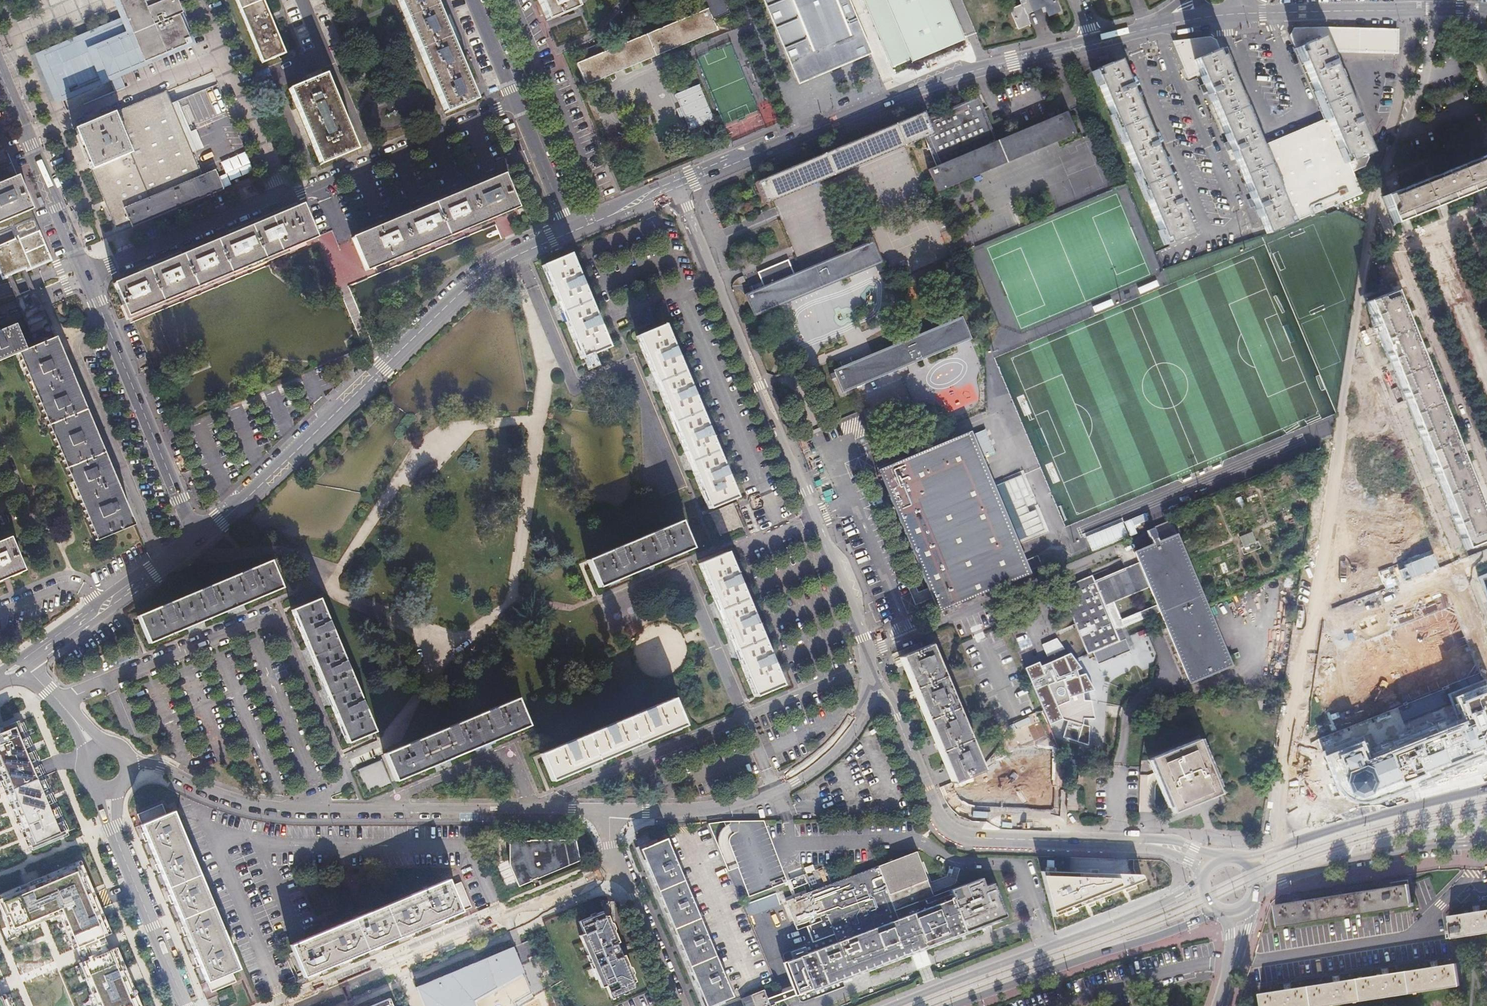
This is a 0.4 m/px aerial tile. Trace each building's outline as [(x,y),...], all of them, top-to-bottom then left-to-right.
[(175,0),(123,0),(129,14),(127,15),(131,24),(127,26),(124,20),(43,52),(61,94),(191,40),(180,13),(177,14),(176,11),(178,9),(175,0)] [(262,63),(286,53),(273,22),(270,15),(264,0),(236,0),(262,63)] [(446,113),(475,102),(472,95),(454,50),(441,20),(433,0),(399,0),(446,113)] [(544,16),(547,22),(577,10),(573,0),(538,0),(544,16)] [(700,15),(575,66),(585,89),(660,58),(684,49),(686,48),(717,35),(712,23),(729,15),(723,0),(694,0),(700,15)] [(798,83),(872,53),(850,0),(764,0),(798,83)] [(886,47),(894,66),(961,38),(945,0),(866,0),(886,47)] [(1006,9),(1015,28),(1026,23),(1022,14),(1043,5),(1047,14),(1057,10),(1052,0),(1016,0),(1017,5),(1006,9)] [(82,19),(92,16),(90,10),(80,13),(82,19)] [(1281,34),(1289,50),(1313,40),(1319,53),(1324,51),(1350,52),(1350,27),(1311,26),(1285,26),(1281,34)] [(1389,28),(1350,27),(1350,52),(1389,53),(1389,28)] [(1178,78),(1191,72),(1186,59),(1206,51),(1208,57),(1212,55),(1205,40),(1200,35),(1162,41),(1178,78)] [(1313,40),(1289,50),(1318,118),(1337,162),(1358,153),(1361,151),(1351,128),(1347,119),(1346,116),(1341,104),(1339,100),(1332,83),(1324,66),(1319,54),(1319,53),(1313,40)] [(1250,146),(1212,55),(1208,57),(1206,51),(1186,59),(1191,72),(1195,83),(1199,92),(1220,142),(1223,149),(1243,198),(1246,205),(1258,235),(1282,225),(1250,146)] [(1325,55),(1324,52),(1319,54),(1324,66),(1329,64),(1325,55)] [(1090,75),(1086,76),(1154,239),(1157,238),(1159,243),(1181,235),(1176,223),(1177,222),(1172,211),(1169,203),(1148,153),(1144,144),(1123,93),(1120,87),(1110,61),(1088,70),(1090,75)] [(116,89),(126,85),(122,74),(112,78),(116,89)] [(325,75),(291,89),(322,164),(356,150),(325,75)] [(1343,99),(1336,81),(1332,83),(1339,100),(1343,99)] [(1195,83),(1191,85),(1194,94),(1199,92),(1195,83)] [(714,120),(700,86),(675,96),(689,130),(714,120)] [(181,100),(173,103),(170,95),(168,91),(167,88),(118,108),(135,149),(93,166),(94,168),(107,199),(109,204),(116,222),(130,216),(133,223),(223,186),(215,166),(201,171),(193,151),(201,147),(191,122),(182,125),(178,116),(187,112),(181,100)] [(923,137),(936,167),(999,141),(979,94),(926,116),(933,133),(923,137)] [(135,149),(118,108),(76,125),(83,141),(93,166),(135,149)] [(926,116),(924,110),(823,153),(811,158),(755,181),(765,204),(771,201),(923,137),(933,133),(926,116)] [(1075,134),(1066,113),(999,141),(936,167),(928,170),(937,192),(1075,134)] [(1337,162),(1318,118),(1250,146),(1282,225),(1324,206),(1351,195),(1342,172),(1337,162)] [(823,153),(819,144),(804,150),(807,157),(810,156),(811,158),(823,153)] [(8,163),(6,158),(3,151),(0,153),(0,166),(8,163)] [(1337,162),(1342,172),(1354,167),(1359,156),(1358,153),(1337,162)] [(1486,198),(1486,159),(1383,194),(1395,229),(1486,198)] [(8,163),(0,166),(0,168),(5,181),(10,192),(14,202),(20,215),(23,223),(12,227),(14,233),(17,239),(38,230),(35,224),(29,211),(15,177),(8,163)] [(19,175),(15,177),(5,181),(0,183),(0,223),(20,215),(29,211),(34,209),(19,175)] [(502,178),(352,240),(366,273),(516,210),(502,178)] [(294,244),(314,236),(301,204),(118,280),(113,282),(125,313),(141,307),(175,293),(211,278),(246,264),(294,244)] [(50,259),(38,230),(17,239),(12,242),(24,270),(50,259)] [(885,262),(875,238),(800,270),(764,285),(746,293),(756,316),(885,262)] [(4,281),(23,273),(24,270),(12,242),(0,247),(0,272),(4,281)] [(562,300),(587,359),(614,347),(575,253),(547,264),(562,300)] [(11,301),(31,292),(23,273),(4,281),(3,281),(9,296),(11,301)] [(1486,540),(1486,512),(1403,282),(1372,294),(1465,548),(1486,540)] [(51,339),(31,292),(11,301),(31,348),(51,339)] [(952,316),(825,369),(834,391),(907,361),(913,358),(918,356),(948,344),(961,338),(952,316)] [(23,351),(11,325),(0,330),(0,360),(14,354),(23,351)] [(643,337),(715,508),(742,496),(670,325),(643,337)] [(23,351),(14,354),(15,356),(16,360),(17,362),(19,366),(20,368),(21,373),(22,374),(24,379),(25,381),(27,386),(27,387),(29,392),(30,393),(32,398),(33,400),(35,405),(35,406),(37,411),(38,413),(40,417),(41,419),(42,423),(43,425),(45,430),(46,432),(48,436),(48,438),(50,443),(51,444),(53,449),(53,450),(55,455),(56,457),(58,461),(59,463),(60,468),(61,469),(64,475),(64,477),(67,484),(68,486),(70,490),(71,492),(73,497),(73,499),(75,503),(76,505),(78,509),(78,511),(80,516),(81,518),(83,522),(84,524),(86,529),(86,530),(88,535),(89,536),(91,541),(91,543),(129,527),(128,526),(115,493),(110,480),(82,414),(78,404),(78,403),(77,402),(57,353),(54,345),(52,340),(51,339),(31,348),(23,351)] [(955,390),(966,386),(962,374),(926,386),(928,394),(953,386),(955,390)] [(974,427),(959,433),(969,456),(984,450),(974,427)] [(898,459),(867,471),(927,614),(932,612),(1019,576),(1019,575),(1014,563),(969,456),(959,433),(898,459)] [(749,524),(739,501),(715,512),(726,535),(749,524)] [(1130,517),(1085,537),(1092,551),(1136,532),(1130,517)] [(678,525),(588,563),(600,589),(689,551),(678,525)] [(1238,536),(1243,548),(1255,542),(1251,531),(1238,536)] [(1115,639),(1109,642),(1105,632),(1151,613),(1180,684),(1223,666),(1196,603),(1167,532),(1124,550),(1131,565),(1085,584),(1082,576),(1050,589),(1078,655),(1083,653),(1089,666),(1121,652),(1115,639)] [(0,540),(0,581),(4,579),(7,578),(9,577),(26,570),(11,535),(0,540)] [(726,554),(700,565),(754,697),(781,686),(726,554)] [(1014,563),(1019,575),(1027,571),(1031,569),(1026,558),(1014,563)] [(271,562),(138,617),(149,644),(283,590),(271,562)] [(1478,581),(1486,604),(1486,577),(1478,581)] [(1466,583),(1345,623),(1355,653),(1476,612),(1466,583)] [(322,601),(294,612),(348,746),(376,735),(322,601)] [(1048,639),(1033,645),(1038,657),(1051,652),(1055,650),(1048,639)] [(977,771),(937,674),(924,645),(899,656),(901,660),(912,687),(937,748),(950,779),(951,782),(977,771)] [(1063,660),(1061,657),(1033,669),(1030,663),(1016,669),(1039,726),(1054,720),(1059,721),(1054,738),(1080,747),(1080,728),(1074,726),(1075,721),(1085,721),(1081,703),(1075,703),(1074,695),(1085,692),(1076,677),(1070,679),(1067,672),(1072,671),(1063,660)] [(675,700),(541,756),(554,784),(685,728),(675,700)] [(518,702),(386,757),(397,785),(529,729),(518,702)] [(32,850),(58,840),(65,837),(71,834),(56,799),(55,796),(54,794),(46,774),(40,760),(35,748),(33,743),(24,720),(0,730),(0,772),(32,850)] [(1195,736),(1147,756),(1155,775),(1171,812),(1199,801),(1219,792),(1195,736)] [(1076,786),(1066,786),(1067,806),(1076,806),(1076,786)] [(138,817),(162,810),(161,805),(137,812),(138,817)] [(238,969),(178,825),(172,812),(166,814),(155,819),(141,824),(147,838),(160,869),(172,900),(185,931),(198,962),(207,982),(238,969)] [(526,840),(508,840),(508,863),(518,887),(535,880),(579,860),(575,839),(526,840)] [(640,851),(647,868),(663,907),(679,945),(695,983),(704,1005),(708,1005),(732,996),(667,840),(640,851)] [(878,865),(786,900),(797,929),(829,917),(835,933),(803,945),(785,952),(784,952),(784,953),(783,954),(783,955),(786,961),(796,987),(768,998),(770,1004),(776,1002),(783,999),(798,994),(801,1000),(801,1001),(802,1001),(803,1002),(804,1001),(849,984),(845,976),(868,968),(910,952),(925,946),(981,925),(1006,915),(993,882),(985,885),(982,877),(952,888),(933,895),(927,879),(916,851),(878,865)] [(0,894),(0,905),(12,933),(39,922),(43,920),(47,919),(50,917),(60,913),(67,930),(68,932),(72,944),(73,946),(74,947),(76,946),(79,954),(82,961),(80,962),(98,1005),(142,1005),(134,986),(124,963),(117,946),(110,949),(107,943),(104,935),(108,934),(111,932),(106,918),(93,888),(82,860),(41,877),(32,881),(24,884),(0,894)] [(1141,874),(1128,874),(1128,875),(1045,875),(1045,878),(1053,913),(1054,917),(1143,881),(1144,880),(1144,879),(1142,875),(1141,874)] [(791,879),(793,887),(805,884),(803,875),(791,879)] [(448,880),(289,946),(303,977),(312,974),(343,961),(377,947),(406,935),(437,922),(461,912),(457,901),(448,880)] [(1294,903),(1275,906),(1278,928),(1414,907),(1413,904),(1411,904),(1408,885),(1394,887),(1338,896),(1294,903)] [(750,916),(780,904),(775,893),(745,905),(750,916)] [(577,921),(582,933),(579,934),(601,988),(606,986),(611,997),(633,988),(601,911),(577,921)] [(1476,912),(1449,916),(1450,922),(1446,923),(1449,939),(1486,933),(1486,911),(1476,912)] [(509,948),(480,960),(474,963),(417,987),(425,1005),(512,1005),(529,996),(509,948)] [(1456,964),(1435,967),(1387,974),(1338,982),(1289,990),(1260,994),(1261,1005),(1330,1005),(1460,986),(1456,964)] [(205,982),(200,985),(206,996),(211,993),(205,982)] [(776,1002),(770,1004),(768,998),(764,988),(742,997),(746,1005),(777,1005),(776,1002)] [(653,989),(612,1005),(661,1005),(653,989)] [(6,992),(1,994),(0,991),(0,1005),(11,1005),(6,992)] [(227,991),(218,995),(222,1005),(231,1001),(227,991)] [(388,997),(367,1005),(391,1005),(388,997)]
